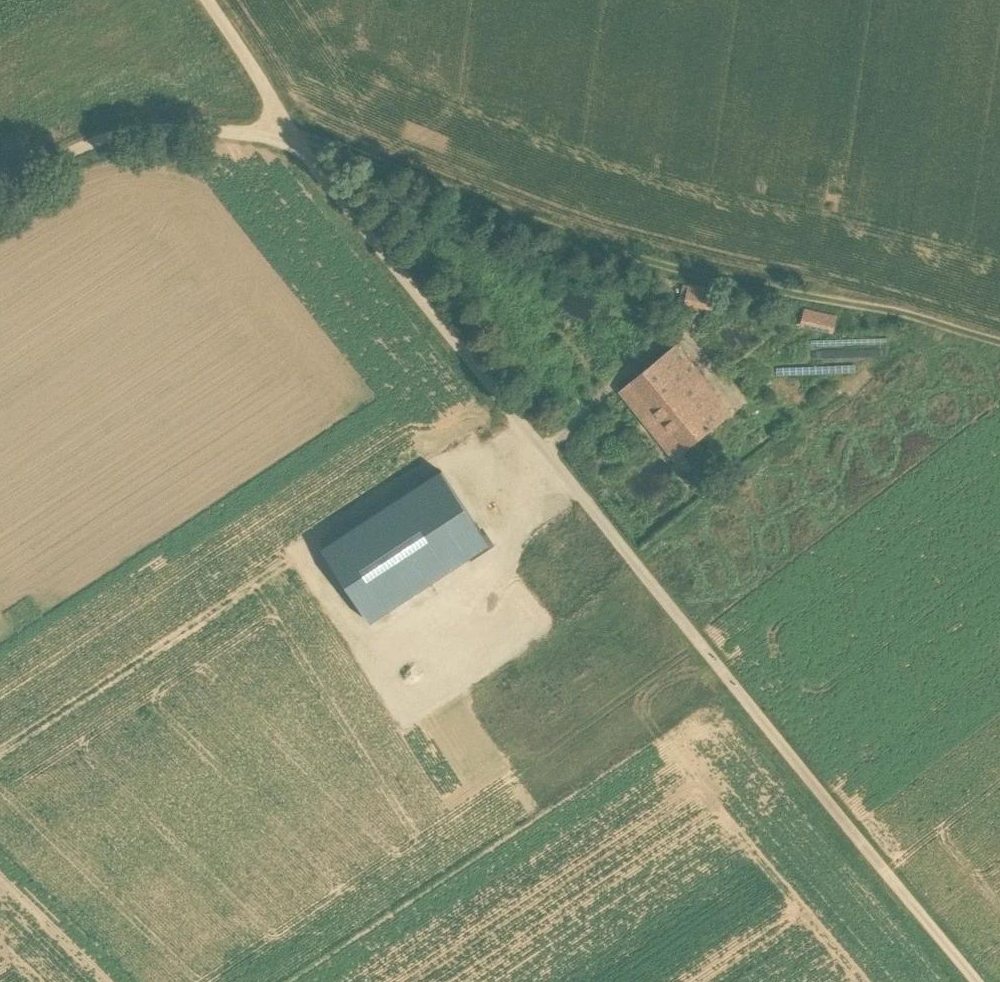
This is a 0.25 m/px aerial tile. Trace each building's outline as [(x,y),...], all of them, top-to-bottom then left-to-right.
[(689,284),(685,305),(713,310),(717,289),(689,284)] [(837,315),(805,308),(802,325),(833,332),(837,315)] [(676,457),(731,412),(677,345),(621,390),(676,457)] [(433,429),(199,597),(269,694),(503,527),(433,429)]
